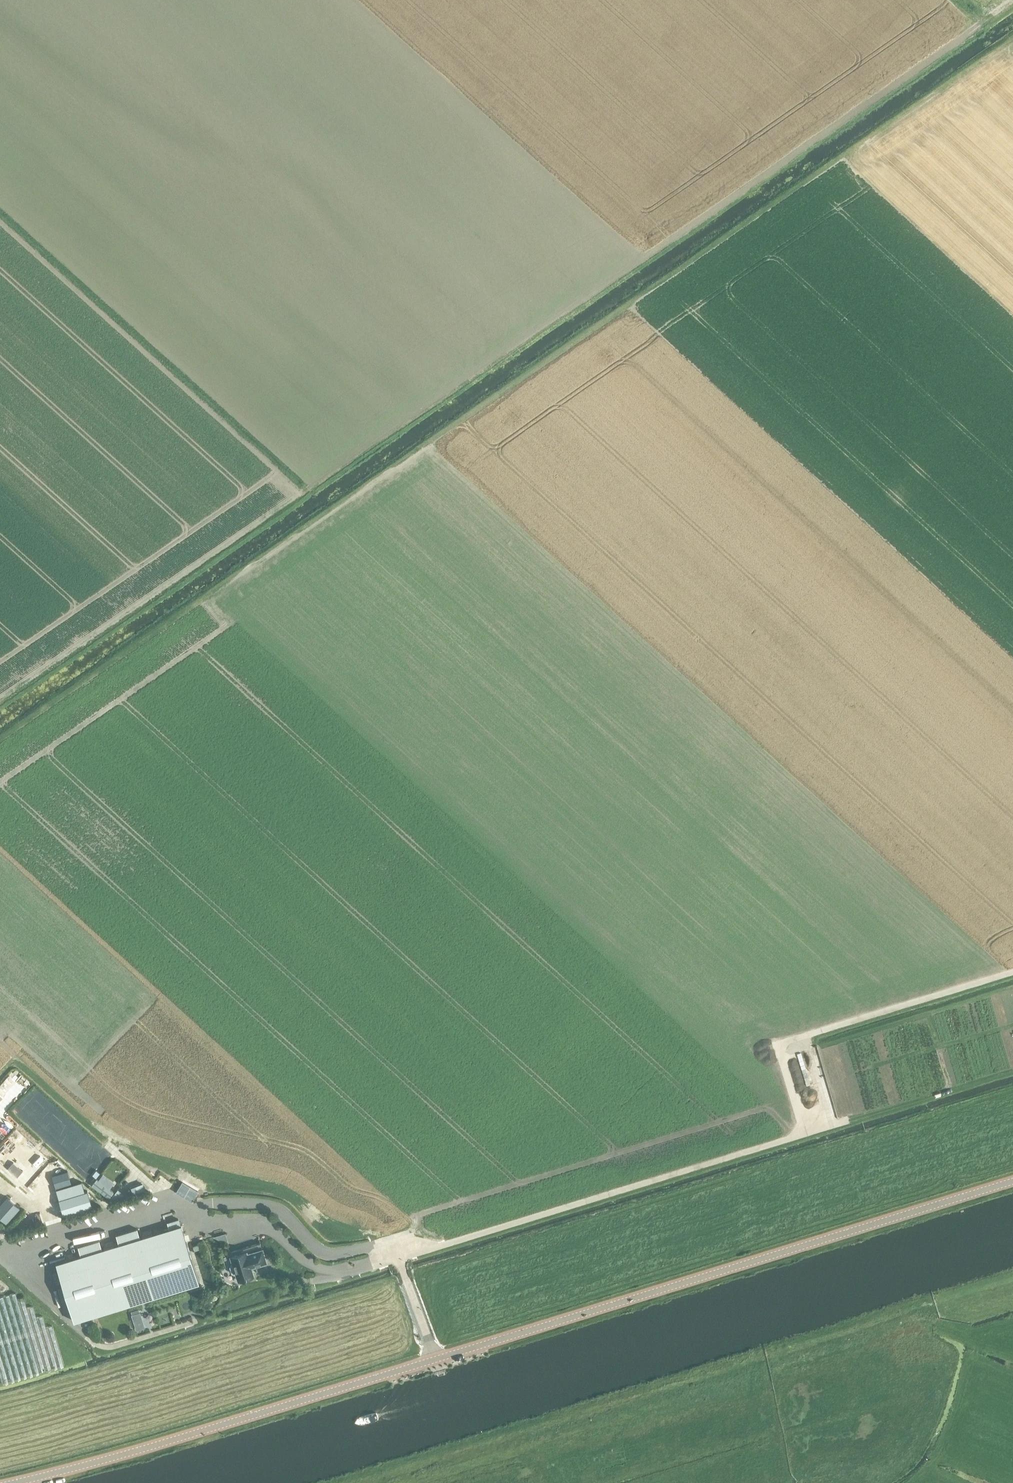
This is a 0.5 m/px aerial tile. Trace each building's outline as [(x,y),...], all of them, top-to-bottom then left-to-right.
[(14,1160),(9,1166),(18,1174),(23,1168),(14,1160)] [(110,1186),(114,1181),(101,1171),(92,1183),(109,1196),(114,1189),(110,1186)] [(85,1184),(58,1191),(65,1217),(93,1209),(85,1184)] [(143,1184),(131,1188),(135,1196),(146,1192),(143,1184)] [(6,1223),(20,1208),(7,1197),(0,1205),(0,1217),(6,1223)] [(56,1263),(74,1320),(199,1282),(181,1224),(56,1263)] [(236,1273),(238,1278),(238,1280),(254,1275),(251,1267),(266,1262),(262,1249),(247,1254),(246,1252),(231,1257),(233,1264),(232,1264),(230,1266),(232,1272),(234,1273),(236,1273)] [(0,1296),(0,1375),(3,1384),(64,1366),(52,1325),(46,1327),(43,1315),(36,1317),(33,1305),(27,1307),(23,1296),(17,1297),(16,1292),(0,1296)] [(139,1307),(131,1310),(137,1329),(145,1326),(139,1307)]
